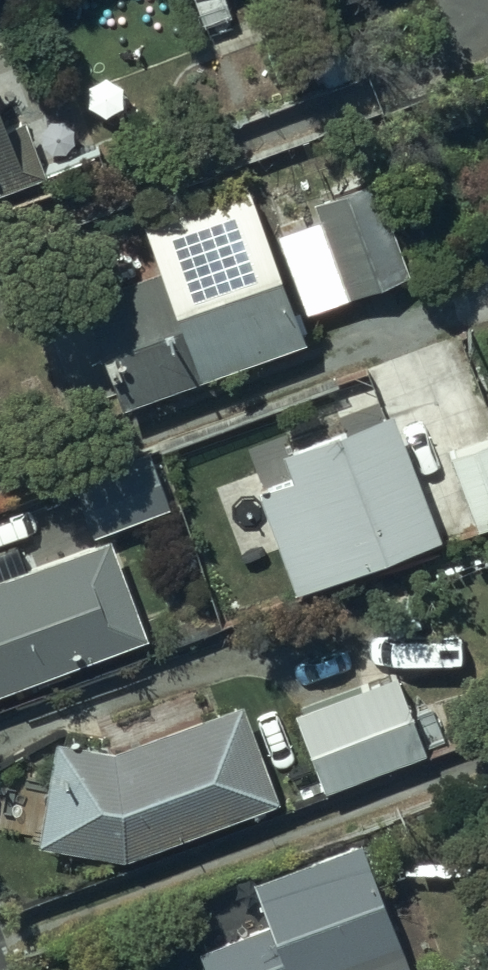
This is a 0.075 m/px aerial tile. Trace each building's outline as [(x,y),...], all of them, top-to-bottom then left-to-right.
[(45,176),(23,116),(1,124),(0,121),(0,192),(45,176)] [(318,217),(273,232),(300,310),(401,275),(369,182),(312,202),(318,217)] [(114,403),(294,342),(241,185),(137,221),(153,268),(76,294),(114,403)] [(389,407),(275,448),(284,473),(252,485),(289,591),(433,536),(389,407)] [(443,456),(471,521),(487,514),(487,438),(443,456)] [(68,477),(89,535),(168,507),(147,449),(68,477)] [(114,646),(117,652),(136,645),(134,639),(142,636),(105,535),(29,563),(24,549),(15,552),(13,544),(0,549),(0,688),(114,646)] [(390,668),(287,708),(317,788),(420,749),(390,668)] [(232,697),(107,742),(50,733),(31,838),(120,855),(275,795),(236,695),(232,697)] [(193,944),(203,969),(405,969),(353,834),(245,875),(261,918),(193,944)]
